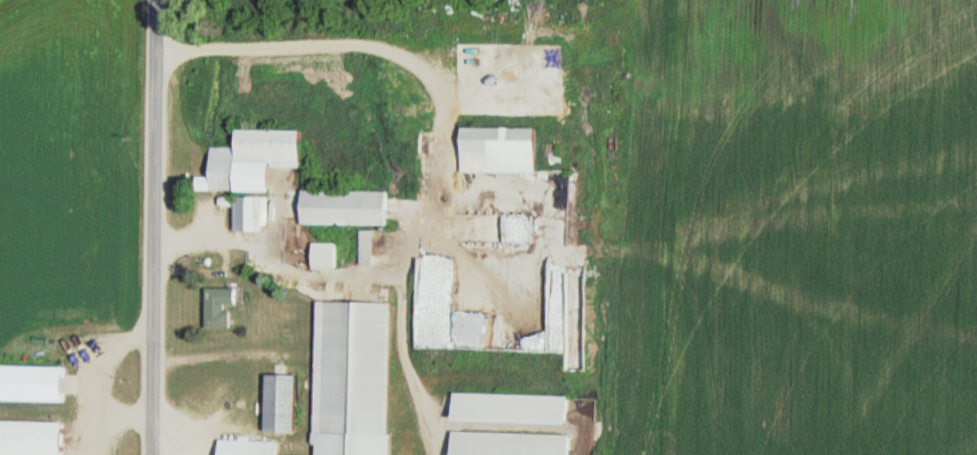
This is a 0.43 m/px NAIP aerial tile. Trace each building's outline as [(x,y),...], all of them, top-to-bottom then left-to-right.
[(530,174),(530,128),(455,128),(455,174),(530,174)] [(193,191),(263,191),(263,167),(295,167),(295,129),(229,129),(229,147),(205,147),(205,177),(193,177),(193,191)] [(381,225),(381,191),(296,191),(296,225),(381,225)] [(265,197),(223,197),(223,201),(218,201),(218,205),(230,205),(230,231),(265,231),(265,197)] [(528,244),(528,216),(472,216),(472,230),(480,230),(480,244),(528,244)] [(534,317),(537,263),(455,258),(453,296),(482,297),(481,330),(479,330),(478,338),(493,338),(493,344),(535,346),(535,349),(559,351),(560,319),(534,317)] [(415,347),(440,348),(441,265),(416,265),(415,347)] [(203,328),(228,328),(227,304),(235,304),(235,288),(203,288),(203,328)] [(320,301),(316,434),(384,435),(387,303),(320,301)] [(61,403),(62,367),(0,366),(0,402),(61,403)] [(290,432),(290,374),(260,374),(260,432),(290,432)] [(563,423),(563,396),(448,394),(447,421),(563,423)] [(56,422),(0,421),(0,454),(56,454),(56,422)] [(564,435),(446,432),(446,454),(564,454),(564,435)]
